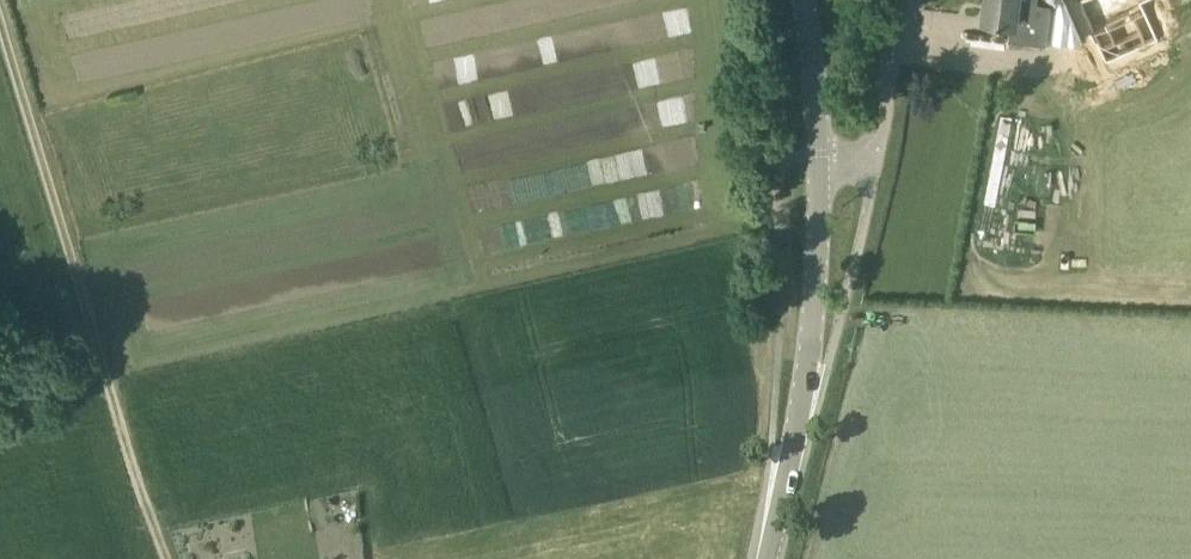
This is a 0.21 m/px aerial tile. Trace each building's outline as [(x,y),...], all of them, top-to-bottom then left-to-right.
[(984,17),(1013,21),(1011,37),(1034,40),(1047,42),(1070,44),(1167,0),(986,0),(984,17)]
